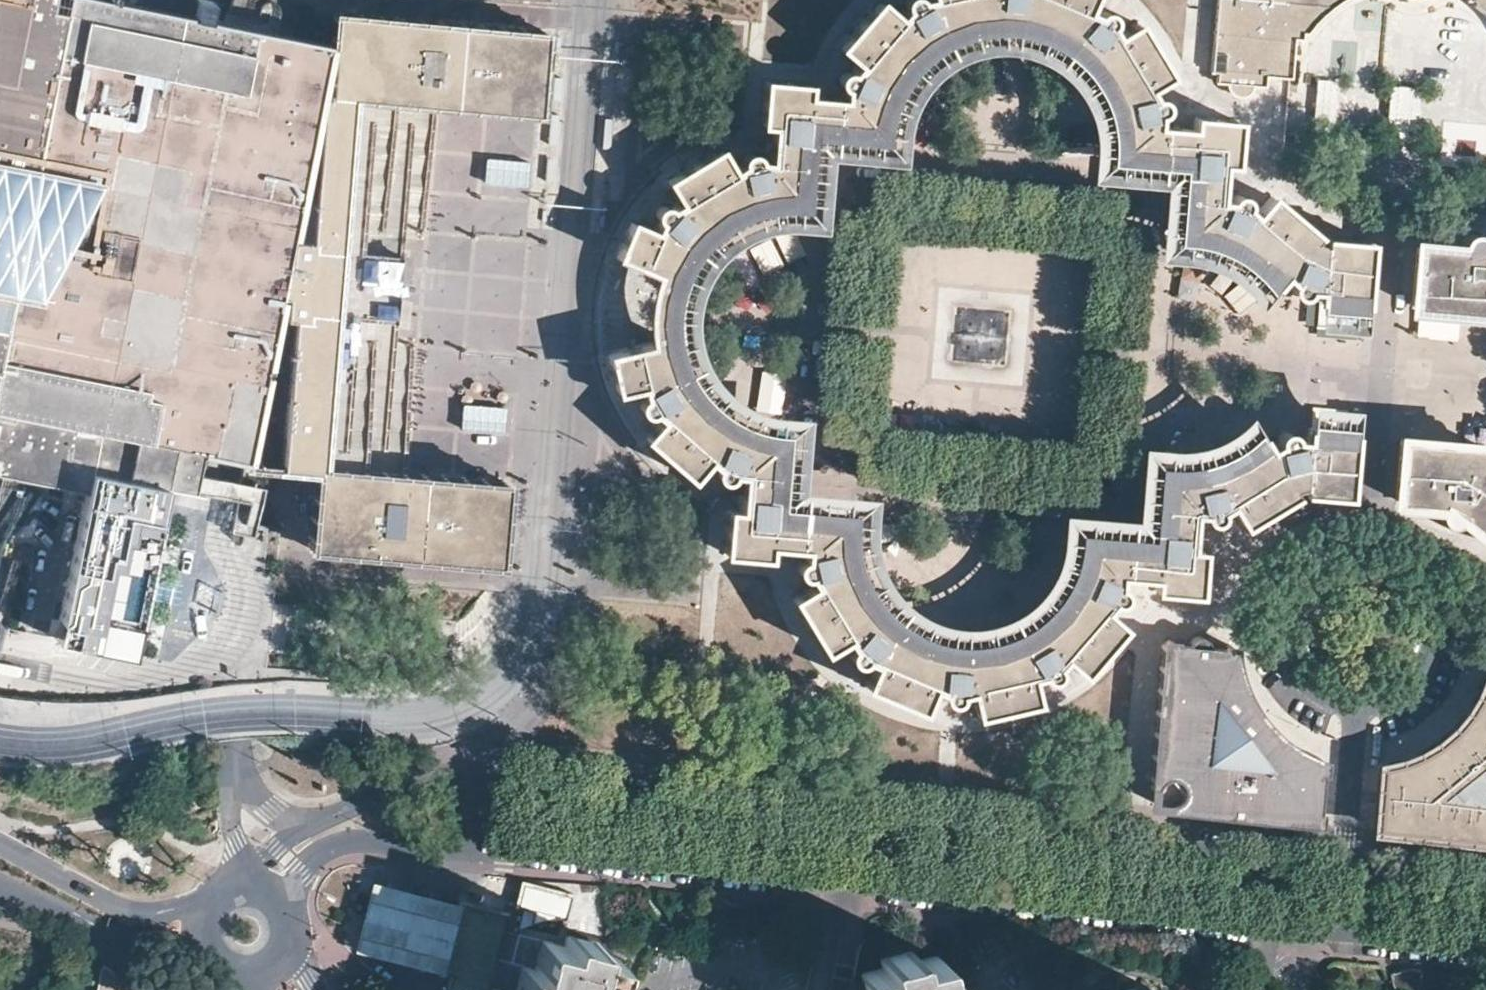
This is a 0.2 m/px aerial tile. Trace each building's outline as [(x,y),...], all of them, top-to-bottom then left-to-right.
[(83,488),(51,639),(128,656),(164,485),(180,488),(201,493),(222,497),(235,500),(243,459),(278,284),(282,265),(288,245),(290,234),(328,41),(259,30),(160,12),(109,4),(96,0),(0,0),(0,471),(50,481),(65,483),(83,488)] [(755,433),(745,429),(727,422),(713,411),(707,405),(695,389),(692,383),(687,375),(679,355),(674,331),(675,315),(675,307),(676,300),(681,279),(694,258),(704,247),(717,233),(738,220),(762,212),(773,211),(786,208),(804,210),(808,168),(810,150),(812,137),(884,142),(887,123),(891,109),(892,104),(905,80),(920,62),(943,47),(945,46),(965,37),(987,33),(1009,32),(1014,33),(1031,36),(1049,45),(1066,55),(1074,62),(1079,65),(1092,80),(1101,97),(1108,115),(1109,123),(1112,139),(1110,159),(1184,169),(1183,183),(1181,206),(1178,243),(1203,247),(1222,254),(1237,262),(1239,263),(1252,271),(1263,281),(1270,291),(1281,283),(1288,289),(1288,294),(1290,297),(1294,299),(1299,299),(1303,296),(1304,293),(1311,293),(1310,305),(1340,308),(1360,310),(1361,291),(1359,291),(1361,265),(1365,263),(1366,250),(1365,247),(1363,246),(1354,245),(1354,247),(1319,243),(1318,245),(1312,243),(1314,240),(1266,200),(1250,217),(1242,211),(1243,203),(1242,199),(1239,197),(1233,197),(1230,199),(1226,204),(1218,203),(1220,187),(1221,173),(1233,173),(1236,124),(1188,119),(1188,130),(1155,127),(1156,117),(1158,116),(1162,114),(1164,110),(1163,106),(1160,102),(1156,100),(1151,99),(1147,93),(1167,79),(1134,26),(1113,37),(1109,31),(1113,25),(1114,21),(1111,18),(1106,16),(1102,16),(1097,19),(1088,13),(1093,0),(931,0),(931,1),(923,4),(920,0),(910,0),(909,1),(906,6),(906,12),(899,18),(881,3),(840,49),(861,68),(853,79),(850,77),(845,77),(841,79),(839,83),(840,89),(843,93),(847,95),(846,104),(813,101),(814,89),(767,85),(763,132),(775,134),(773,147),(772,162),(762,162),(759,159),(754,156),(749,157),(745,162),(745,168),(736,171),(724,152),(671,182),(682,204),(676,210),(671,206),(666,207),(661,212),(661,218),(665,224),(660,231),(636,224),(612,282),(634,291),(632,298),(624,300),(622,301),(621,303),(620,308),(622,313),(629,316),(629,326),(606,332),(621,391),(646,388),(648,397),(644,399),(643,403),(643,408),(646,412),(651,413),(655,411),(662,417),(648,436),(655,442),(694,477),(712,459),(719,465),(718,470),(719,474),(723,478),(728,478),(732,476),(735,472),(743,472),(742,486),(741,504),(730,504),(728,536),(726,555),(738,556),(776,560),(777,550),(808,551),(809,561),(804,563),(802,566),(801,571),(803,575),(807,578),(812,578),(815,585),(794,598),(803,614),(824,651),(826,653),(849,641),(854,647),(852,652),(852,657),(856,660),(860,662),(866,661),(869,658),(875,661),(866,688),(884,695),(921,709),(925,710),(933,688),(942,691),(944,698),(949,701),(955,700),(958,697),(959,692),(969,692),(974,714),(983,712),(1031,702),(1035,701),(1032,678),(1040,675),(1044,678),(1051,679),(1056,674),(1057,669),(1056,664),(1062,660),(1080,674),(1103,649),(1123,627),(1106,610),(1112,602),(1118,603),(1123,597),(1124,591),(1122,588),(1118,585),(1121,578),(1150,581),(1149,593),(1173,594),(1195,595),(1196,586),(1199,557),(1200,549),(1190,548),(1191,527),(1192,518),(1202,518),(1205,522),(1209,524),(1214,524),(1218,520),(1219,515),(1227,511),(1239,529),(1242,527),(1294,498),(1292,495),(1298,494),(1299,498),(1309,499),(1310,496),(1333,499),(1333,501),(1343,501),(1343,498),(1347,498),(1348,482),(1344,481),(1347,457),(1351,457),(1351,434),(1328,432),(1309,429),(1301,430),(1300,445),(1294,445),(1293,439),(1289,436),(1284,435),(1279,436),(1276,441),(1276,447),(1272,450),(1267,447),(1269,445),(1256,437),(1244,447),(1226,459),(1223,461),(1215,465),(1199,470),(1182,471),(1163,472),(1160,505),(1158,524),(1155,543),(1079,538),(1073,571),(1071,577),(1057,603),(1044,618),(1028,630),(1027,631),(1007,639),(982,646),(957,648),(952,647),(930,642),(912,634),(894,623),(886,614),(871,597),(860,575),(855,557),(851,539),(853,519),(781,510),(782,490),(783,477),(785,437),(755,433)] [(1211,68),(1217,69),(1216,80),(1225,81),(1226,86),(1230,90),(1236,94),(1241,93),(1245,93),(1249,89),(1253,84),(1264,85),(1264,74),(1289,76),(1291,37),(1298,38),(1298,23),(1307,13),(1320,0),(1217,0),(1211,68)] [(335,10),(328,92),(323,92),(318,143),(317,144),(309,236),(293,235),(290,234),(288,245),(282,265),(278,284),(243,459),(314,468),(307,543),(499,561),(507,480),(401,470),(412,340),(403,340),(394,339),(404,232),(413,232),(422,233),(434,101),(540,111),(548,28),(505,24),(473,21),(409,16),(335,10)] [(1440,105),(1411,102),(1413,73),(1399,72),(1396,101),(1366,98),(1365,119),(1394,121),(1392,151),(1406,152),(1409,123),(1438,125),(1440,105)] [(561,76),(554,77),(552,99),(559,102),(561,76)] [(558,113),(551,114),(549,144),(555,146),(558,113)] [(612,119),(605,117),(603,150),(610,149),(612,119)] [(555,157),(547,158),(545,180),(553,183),(555,157)] [(528,186),(529,163),(487,160),(486,182),(528,186)] [(1412,303),(1427,304),(1441,306),(1456,307),(1485,310),(1485,228),(1482,225),(1462,232),(1460,244),(1417,241),(1412,303)] [(1181,299),(1200,299),(1200,282),(1181,282),(1181,299)] [(766,414),(782,416),(786,377),(770,375),(766,414)] [(506,433),(507,411),(465,408),(464,430),(506,433)] [(1400,438),(1395,498),(1437,502),(1435,516),(1457,523),(1462,518),(1469,526),(1485,537),(1485,445),(1473,444),(1452,442),(1431,440),(1411,439),(1400,438)] [(1188,638),(1165,635),(1151,791),(1156,800),(1166,806),(1210,810),(1284,818),(1308,820),(1318,812),(1323,764),(1315,753),(1287,735),(1268,719),(1264,714),(1251,696),(1243,678),(1239,661),(1235,642),(1210,640),(1208,635),(1202,630),(1197,630),(1192,633),(1188,638)] [(1383,763),(1381,786),(1377,826),(1394,828),(1436,832),(1470,835),(1485,837),(1485,680),(1483,688),(1471,709),(1455,727),(1439,740),(1423,750),(1404,758),(1383,763)] [(450,898),(371,877),(352,950),(430,970),(438,972),(457,900),(450,898)] [(569,896),(519,879),(510,905),(529,911),(531,922),(553,916),(560,922),(569,896)] [(508,910),(458,897),(457,900),(438,972),(450,976),(446,989),(507,989),(491,985),(498,955),(512,959),(518,932),(503,928),(508,910)] [(620,989),(610,986),(617,957),(596,951),(597,945),(565,937),(562,943),(518,932),(512,959),(498,955),(491,985),(507,989),(620,989)] [(952,977),(941,981),(934,951),(912,957),(910,949),(895,953),(879,958),(881,965),(859,972),(864,989),(955,989),(952,977)] [(96,959),(91,989),(136,989),(96,959)]
